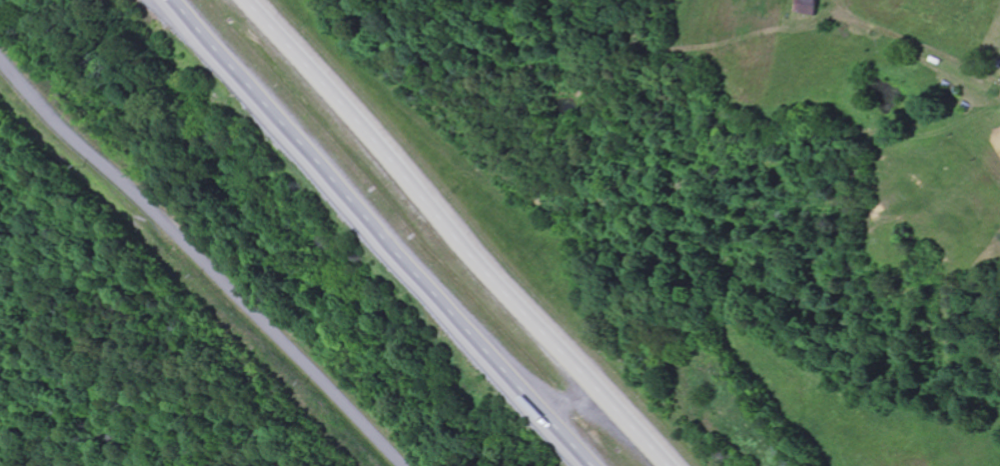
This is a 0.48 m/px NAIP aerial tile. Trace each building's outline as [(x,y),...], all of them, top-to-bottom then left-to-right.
[(798,12),(820,16),(822,0),(800,0),(798,12)]
